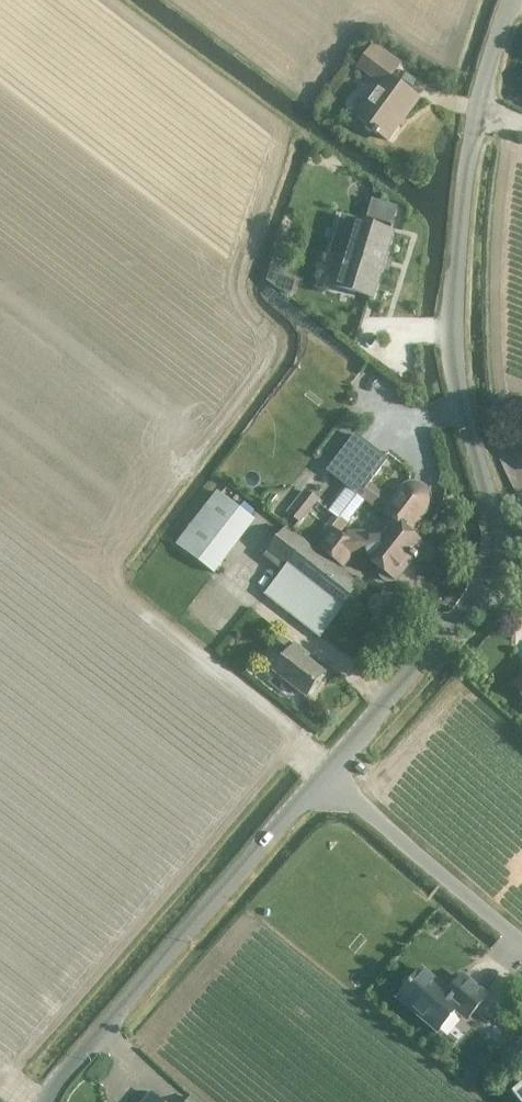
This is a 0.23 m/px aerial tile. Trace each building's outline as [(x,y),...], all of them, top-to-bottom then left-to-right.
[(356,67),(375,81),(351,114),(387,141),(419,98),(392,78),(401,65),(373,44),(356,67)] [(392,225),(397,207),(372,199),(366,217),(392,225)] [(353,219),(353,220),(340,216),(328,253),(342,257),(333,286),(373,298),(393,231),(353,219)] [(327,536),(318,548),(343,567),(356,549),(363,554),(362,555),(379,568),(379,573),(381,578),(385,581),(390,582),(395,580),(396,580),(414,557),(415,559),(418,556),(412,551),(420,540),(412,534),(418,526),(415,523),(426,509),(428,502),(428,495),(425,488),(419,485),(413,484),(406,485),(401,489),(388,506),(386,509),(388,521),(384,521),(378,528),(379,533),(366,533),(356,547),(340,536),(348,526),(347,525),(376,488),(368,482),(386,459),(355,435),(328,471),(348,487),(329,512),(334,516),(326,526),(322,532),(327,536)] [(255,519),(216,490),(176,543),(213,573),(255,519)] [(304,491),(288,511),(300,521),(316,500),(313,498),(314,496),(310,493),(309,495),(304,491)] [(263,556),(282,571),(265,594),(319,637),(360,586),(285,528),(268,550),(263,556)] [(306,653),(293,644),(292,645),(281,636),(272,647),(284,656),(272,670),(306,697),(325,673),(303,656),(306,653)] [(512,686),(521,694),(521,675),(512,686)] [(398,997),(438,1031),(457,1009),(468,1019),(487,997),(462,976),(448,992),(421,969),(398,997)] [(513,1091),(521,1101),(521,1084),(513,1091)] [(151,1092),(142,1101),(162,1101),(151,1092)]
